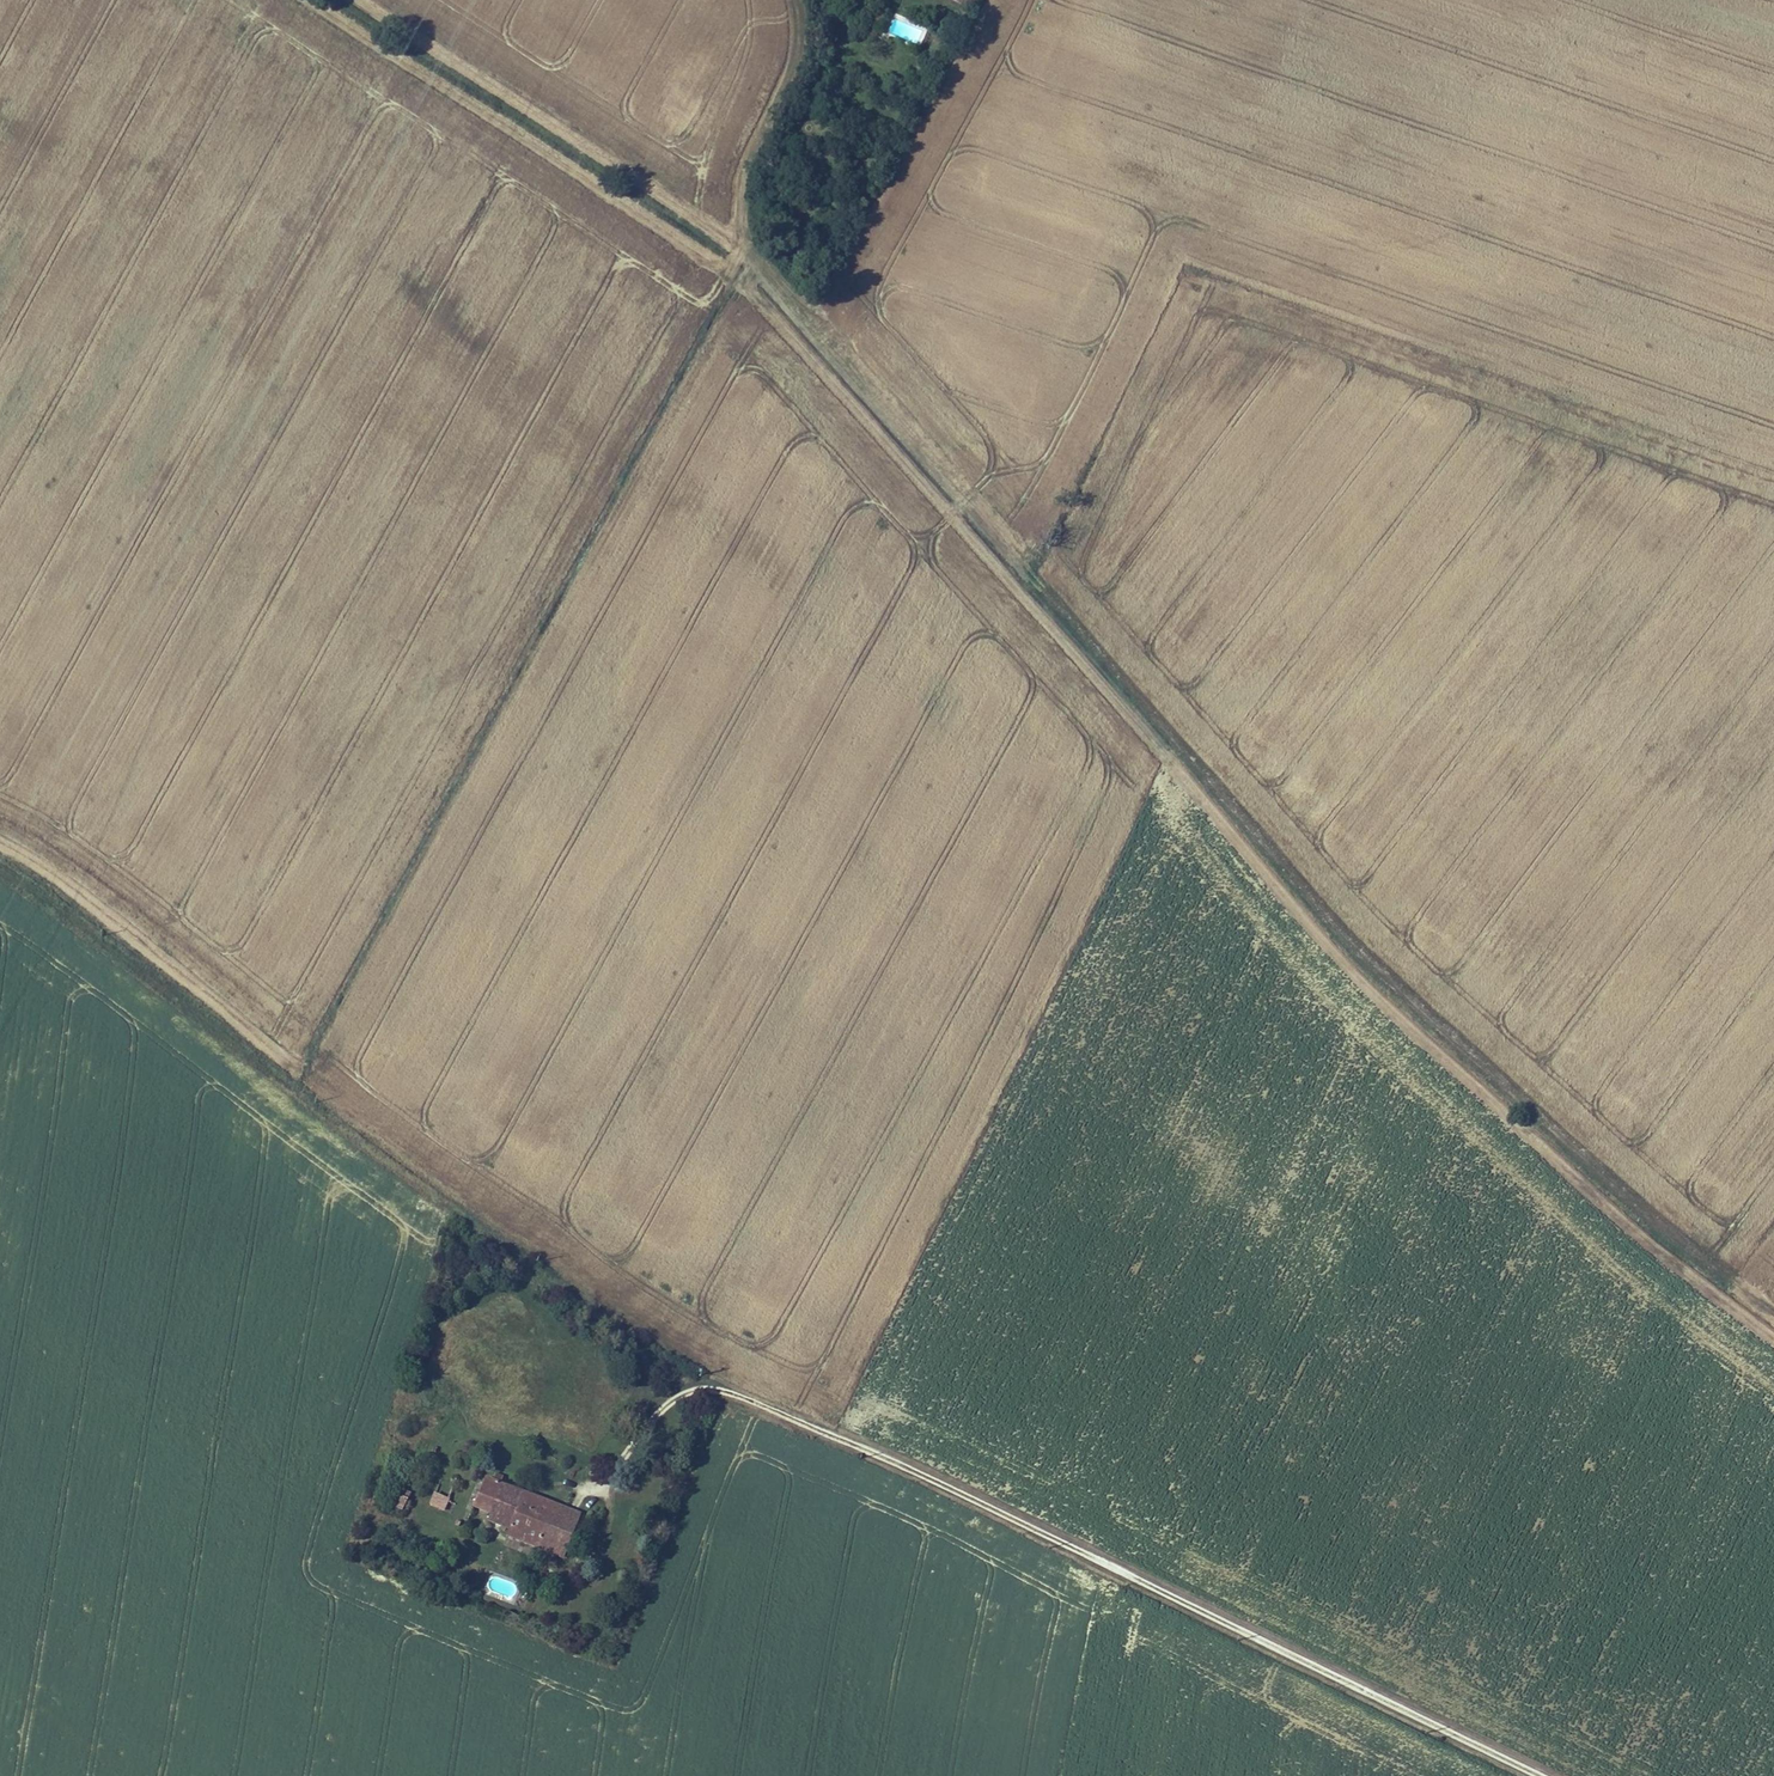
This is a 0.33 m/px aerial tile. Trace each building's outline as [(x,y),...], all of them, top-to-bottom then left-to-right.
[(969,14),(975,0),(941,0),(969,14)] [(876,38),(857,29),(854,35),(872,44),(876,38)] [(548,1552),(564,1509),(499,1484),(501,1477),(495,1475),(493,1482),(485,1479),(477,1500),(494,1507),(489,1518),(488,1523),(509,1531),(507,1537),(548,1552)] [(403,1513),(411,1495),(404,1491),(395,1509),(403,1513)] [(444,1511),(448,1500),(434,1495),(431,1506),(444,1511)] [(494,1507),(477,1500),(472,1511),(489,1518),(494,1507)] [(582,1516),(564,1509),(548,1552),(566,1559),(582,1516)]
